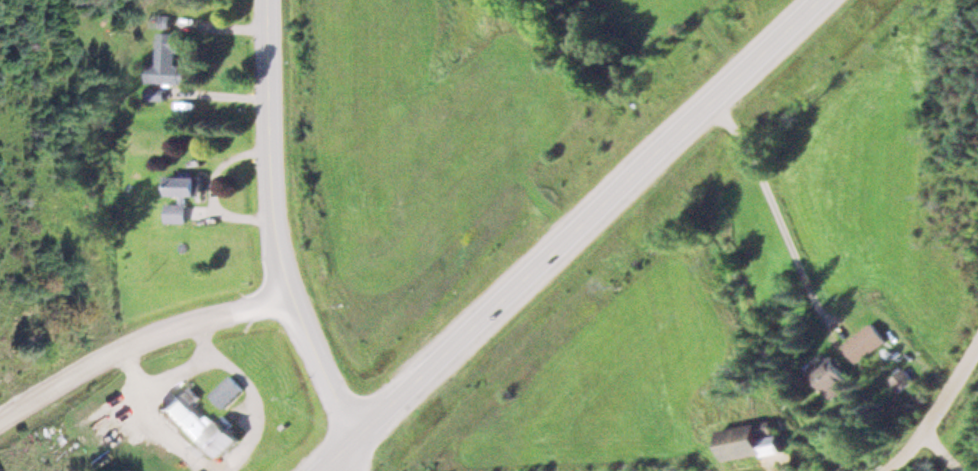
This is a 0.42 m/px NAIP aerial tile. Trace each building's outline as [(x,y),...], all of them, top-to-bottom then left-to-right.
[(149,81),(187,82),(188,64),(178,64),(178,31),(158,31),(157,62),(149,62),(149,81)] [(166,202),(166,221),(186,221),(186,194),(203,194),(203,175),(168,175),(168,195),(178,195),(178,202),(166,202)] [(888,340),(874,321),(844,343),(858,362),(888,340)] [(849,376),(833,353),(812,367),(828,390),(849,376)] [(900,392),(917,381),(907,367),(891,379),(900,392)] [(241,387),(228,374),(209,393),(222,406),(241,387)] [(157,407),(207,456),(214,449),(222,457),(241,438),(220,416),(210,425),(174,389),(157,407)] [(721,429),(727,461),(782,451),(777,419),(721,429)]
